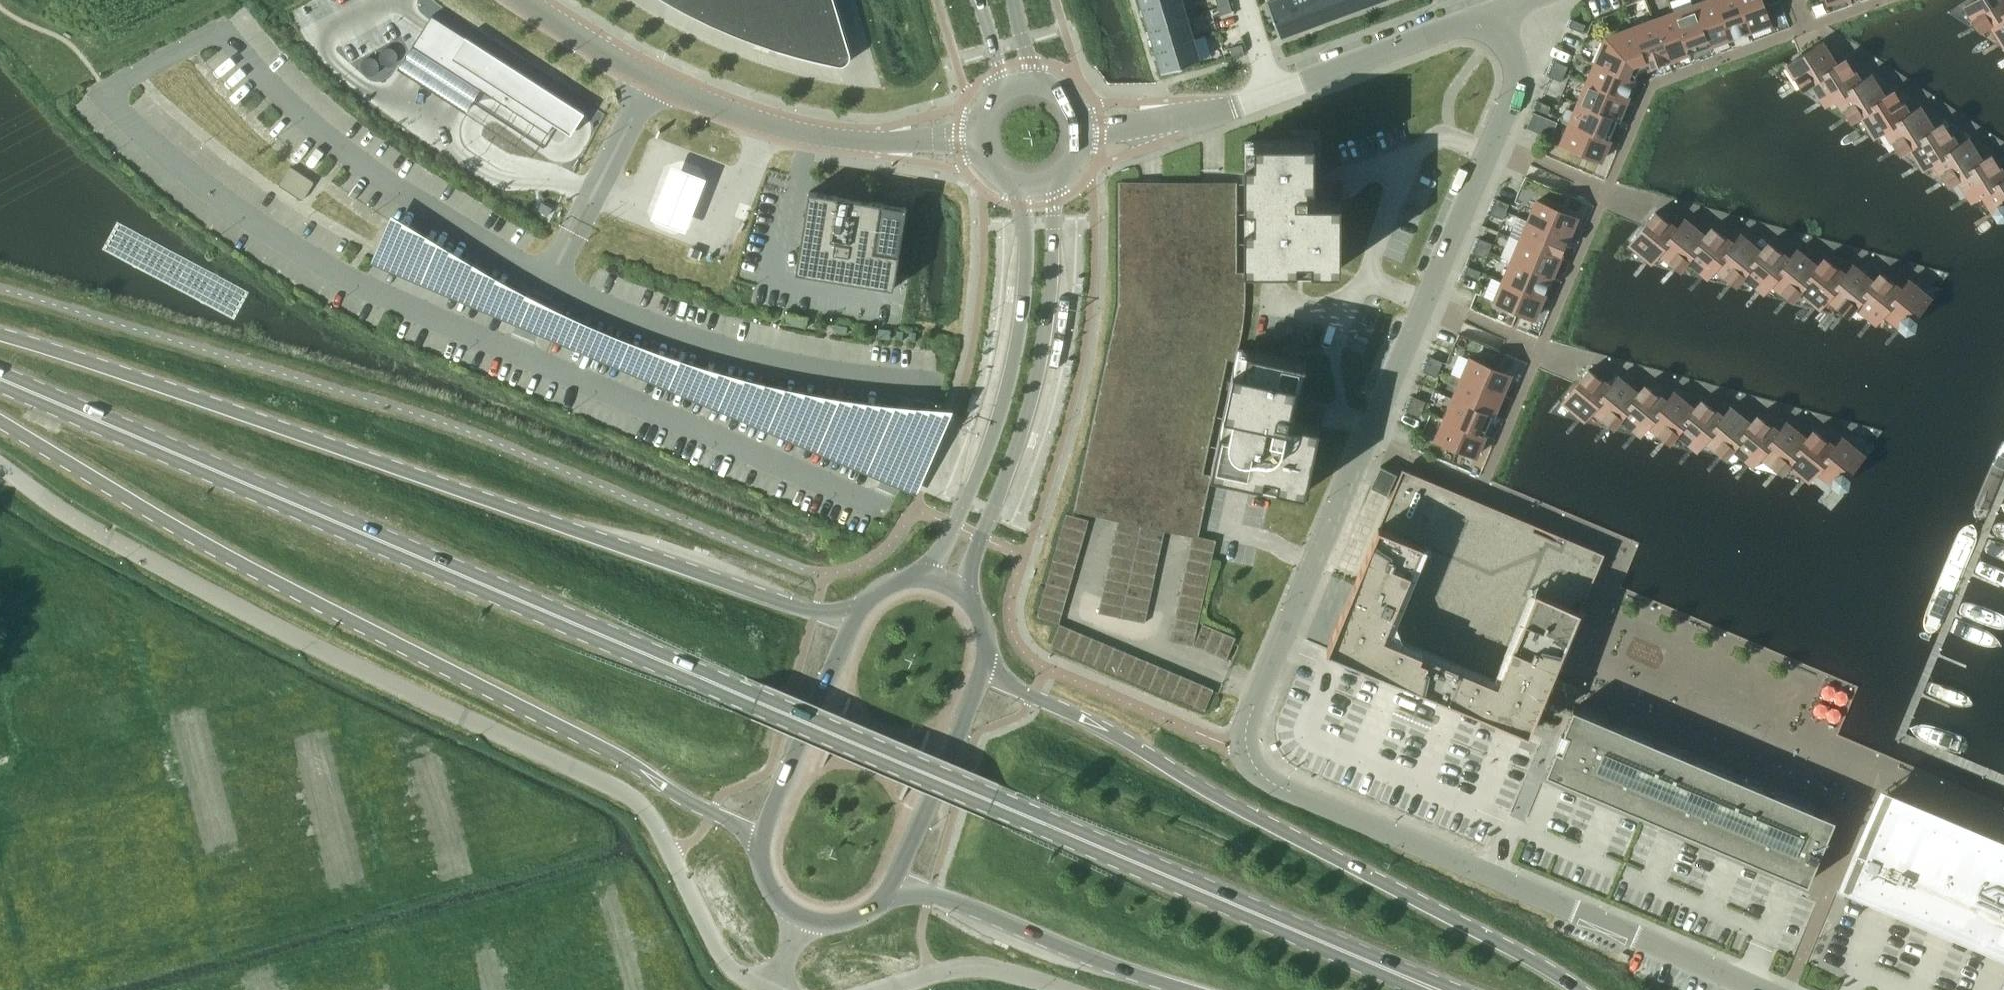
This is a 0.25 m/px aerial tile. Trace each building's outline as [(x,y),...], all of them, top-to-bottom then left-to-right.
[(688,12),(711,24),(728,31),(743,37),(770,47),(789,53),(806,58),(838,65),(841,65),(844,64),(846,62),(848,60),(849,58),(849,56),(849,52),(833,0),(665,0),(688,12)] [(1142,5),(1148,28),(1187,16),(1182,0),(1160,0),(1142,5)] [(1290,0),(1266,0),(1280,36),(1300,29),(1290,0)] [(1300,29),(1321,21),(1313,0),(1290,0),(1300,29)] [(1321,21),(1341,14),(1336,0),(1313,0),(1321,21)] [(1341,14),(1362,6),(1360,0),(1336,0),(1341,14)] [(1715,0),(1706,0),(1694,5),(1708,45),(1729,37),(1715,0)] [(1738,0),(1715,0),(1729,37),(1749,30),(1738,0)] [(1749,30),(1770,22),(1762,0),(1738,0),(1749,30)] [(1979,27),(2003,12),(2003,0),(1972,0),(1965,4),(1979,27)] [(1230,3),(1218,7),(1220,14),(1232,11),(1230,3)] [(1708,45),(1694,5),(1673,12),(1688,52),(1708,45)] [(1688,52),(1673,12),(1653,20),(1668,59),(1688,52)] [(2003,43),(2003,12),(1979,27),(1980,29),(1990,22),(2003,43)] [(432,15),(413,45),(548,133),(554,124),(562,129),(576,108),(432,15)] [(1187,16),(1148,28),(1155,50),(1194,38),(1187,16)] [(1573,19),(1570,26),(1582,32),(1586,25),(1573,19)] [(1668,59),(1653,20),(1611,35),(1612,40),(1611,42),(1638,70),(1668,59)] [(1194,38),(1155,50),(1162,72),(1201,60),(1194,38)] [(1595,63),(1634,80),(1638,70),(1611,42),(1609,43),(1604,41),(1595,63)] [(1821,42),(1800,55),(1787,63),(1802,87),(1846,59),(1845,58),(1835,64),(1821,42)] [(1244,51),(1242,43),(1230,47),(1232,55),(1244,51)] [(1859,80),(1846,59),(1802,87),(1802,88),(1812,81),(1826,103),(1870,75),(1869,74),(1859,80)] [(1565,73),(1568,66),(1555,61),(1552,68),(1565,73)] [(1634,80),(1595,63),(1587,83),(1625,100),(1634,80)] [(1552,68),(1549,76),(1561,81),(1565,73),(1552,68)] [(1837,97),(1850,119),(1894,91),(1893,90),(1883,96),(1870,75),(1826,103),(1826,104),(1837,97)] [(1617,120),(1625,100),(1587,83),(1578,103),(1617,120)] [(1850,119),(1851,119),(1861,113),(1874,135),(1918,107),(1918,106),(1908,113),(1894,91),(1850,119)] [(1548,113),(1551,106),(1538,100),(1535,108),(1548,113)] [(1617,120),(1578,103),(1570,123),(1609,140),(1617,120)] [(1932,128),(1918,107),(1874,135),(1875,135),(1885,129),(1899,151),(1943,123),(1942,122),(1932,128)] [(1533,112),(1527,127),(1551,138),(1558,122),(1557,122),(1546,117),(1534,112),(1533,112)] [(1600,160),(1609,140),(1570,123),(1561,143),(1600,160)] [(1910,145),(1923,167),(1967,139),(1966,138),(1956,144),(1943,123),(1899,151),(1899,152),(1900,152),(1910,145)] [(1245,139),(1244,267),(1341,267),(1341,199),(1315,199),(1315,139),(1245,139)] [(1934,161),(1947,183),(1991,155),(1991,154),(1980,160),(1967,139),(1923,167),(1924,168),(1934,161)] [(1972,199),(2003,178),(2003,175),(1991,155),(1947,183),(1948,183),(1958,177),(1972,199)] [(670,162),(650,215),(689,229),(709,176),(670,162)] [(292,167),(291,168),(279,182),(279,183),(279,184),(280,185),(298,200),(299,200),(300,200),(301,200),(313,185),(313,184),(313,183),(294,168),(293,167),(292,167)] [(1972,199),(1982,193),(1996,215),(2003,210),(2003,178),(1972,199)] [(1111,342),(1075,505),(1195,530),(1223,385),(1234,321),(1230,185),(1210,185),(1150,187),(1118,187),(1119,291),(1111,342)] [(810,191),(796,272),(894,288),(908,207),(810,191)] [(1497,198),(1493,206),(1506,211),(1509,203),(1497,198)] [(1537,199),(1528,220),(1567,237),(1576,216),(1537,199)] [(1493,206),(1490,213),(1503,219),(1506,211),(1493,206)] [(1655,211),(1643,226),(1630,242),(1651,260),(1684,220),(1683,219),(1676,228),(1655,211)] [(375,253),(371,262),(708,405),(917,494),(922,483),(945,428),(954,407),(948,407),(905,405),(844,397),(774,384),(732,374),(721,370),(680,358),(621,336),(564,311),(524,292),(487,272),(451,249),(428,235),(392,212),(386,225),(375,253)] [(1559,257),(1567,237),(1528,220),(1520,240),(1559,257)] [(1704,236),(1684,220),(1651,260),(1652,260),(1660,251),(1679,267),(1712,227),(1711,226),(1704,236)] [(1679,267),(1680,268),(1687,259),(1707,275),(1740,235),(1739,234),(1732,243),(1712,227),(1679,267)] [(1760,251),(1740,235),(1707,275),(1708,276),(1715,266),(1735,283),(1769,242),(1768,242),(1760,251)] [(1489,251),(1492,243),(1480,238),(1476,245),(1489,251)] [(1559,257),(1520,240),(1512,260),(1551,277),(1559,257)] [(1744,274),(1763,290),(1797,250),(1796,249),(1788,259),(1769,242),(1735,283),(1736,283),(1744,274)] [(1476,245),(1473,253),(1486,258),(1489,251),(1476,245)] [(1763,290),(1764,291),(1772,282),(1791,298),(1825,258),(1824,257),(1816,266),(1797,250),(1763,290)] [(1844,274),(1825,258),(1791,298),(1792,298),(1800,289),(1819,305),(1852,265),(1844,274)] [(1551,277),(1512,260),(1503,280),(1542,297),(1551,277)] [(1465,273),(1478,279),(1481,271),(1468,265),(1465,273)] [(1819,305),(1820,306),(1828,297),(1847,313),(1881,273),(1880,272),(1872,281),(1852,265),(1819,305)] [(1856,304),(1875,321),(1908,281),(1908,280),(1900,289),(1881,273),(1847,313),(1848,314),(1856,304)] [(1533,317),(1542,297),(1503,280),(1494,301),(1533,317)] [(1876,321),(1884,312),(1904,329),(1930,298),(1908,281),(1875,321),(1876,321)] [(1211,472),(1305,492),(1319,425),(1294,420),(1306,362),(1238,347),(1211,472)] [(1430,355),(1427,363),(1440,369),(1443,361),(1430,355)] [(1471,357),(1462,378),(1501,394),(1510,373),(1471,357)] [(1427,363),(1423,371),(1436,376),(1440,369),(1427,363)] [(1589,369),(1576,384),(1563,400),(1584,417),(1617,377),(1617,376),(1609,386),(1589,369)] [(1584,417),(1585,418),(1593,409),(1612,425),(1645,385),(1645,384),(1637,393),(1617,377),(1584,417)] [(1492,414),(1501,394),(1462,378),(1453,398),(1492,414)] [(1612,425),(1613,425),(1621,416),(1640,432),(1673,392),(1665,401),(1645,385),(1612,425)] [(1640,432),(1641,433),(1649,424),(1668,440),(1702,400),(1701,399),(1693,409),(1673,392),(1640,432)] [(1413,395),(1410,403),(1423,408),(1426,401),(1413,395)] [(1492,414),(1453,398),(1445,418),(1484,434),(1492,414)] [(1668,440),(1669,440),(1669,441),(1677,431),(1697,448),(1730,408),(1729,407),(1721,416),(1702,400),(1668,440)] [(1410,403),(1407,411),(1420,416),(1423,408),(1410,403)] [(1697,448),(1698,448),(1705,439),(1725,455),(1758,415),(1757,415),(1749,424),(1730,408),(1697,448)] [(1725,455),(1725,456),(1726,456),(1733,447),(1753,463),(1786,423),(1785,422),(1777,431),(1758,415),(1725,455)] [(1475,455),(1484,434),(1445,418),(1436,439),(1475,455)] [(1753,463),(1753,464),(1761,454),(1781,470),(1814,430),(1813,430),(1805,439),(1786,423),(1753,463)] [(1781,470),(1781,471),(1789,462),(1809,478),(1841,438),(1841,437),(1833,447),(1814,430),(1781,470)] [(1809,478),(1809,479),(1817,470),(1837,486),(1863,455),(1841,438),(1809,478)] [(1482,501),(1402,467),(1328,642),(1327,647),(1528,732),(1530,728),(1532,724),(1559,659),(1591,583),(1604,553),(1482,501)] [(1089,519),(1066,513),(1063,523),(1086,530),(1089,519)] [(1119,518),(1117,530),(1140,535),(1143,523),(1119,518)] [(1086,530),(1063,523),(1060,535),(1083,542),(1086,530)] [(1143,523),(1140,535),(1163,540),(1166,528),(1143,523)] [(1117,530),(1114,542),(1137,547),(1140,535),(1117,530)] [(1193,534),(1190,546),(1214,551),(1216,539),(1193,534)] [(1083,542),(1060,535),(1057,546),(1080,553),(1083,542)] [(1140,535),(1137,547),(1161,552),(1163,540),(1140,535)] [(1114,542),(1111,554),(1135,559),(1137,547),(1114,542)] [(1080,553),(1057,546),(1053,558),(1076,565),(1080,553)] [(1190,546),(1188,558),(1211,563),(1214,551),(1190,546)] [(1137,547),(1135,559),(1158,564),(1161,552),(1137,547)] [(1111,554),(1109,565),(1132,570),(1135,559),(1111,554)] [(1076,565),(1053,558),(1050,570),(1073,576),(1076,565)] [(1188,558),(1185,569),(1209,574),(1211,563),(1188,558)] [(1135,559),(1132,570),(1156,575),(1158,564),(1135,559)] [(1109,565),(1106,577),(1130,582),(1132,570),(1109,565)] [(1185,569),(1183,581),(1206,586),(1209,574),(1185,569)] [(1073,576),(1050,570),(1047,581),(1070,588),(1073,576)] [(1132,570),(1130,582),(1153,587),(1156,575),(1132,570)] [(1106,577),(1104,589),(1127,594),(1130,582),(1106,577)] [(1070,588),(1047,581),(1043,593),(1066,599),(1070,588)] [(1183,581),(1180,593),(1204,598),(1206,586),(1183,581)] [(1130,582),(1127,594),(1151,599),(1153,587),(1130,582)] [(1104,589),(1101,601),(1125,606),(1127,594),(1104,589)] [(1066,599),(1043,593),(1040,604),(1063,611),(1066,599)] [(1180,593),(1178,605),(1201,610),(1204,598),(1180,593)] [(1127,594),(1125,606),(1148,611),(1151,599),(1127,594)] [(1101,601),(1099,612),(1122,617),(1125,606),(1101,601)] [(1063,611),(1040,604),(1037,616),(1060,623),(1063,611)] [(1178,605),(1175,616),(1199,621),(1201,610),(1178,605)] [(1125,606),(1122,617),(1146,622),(1148,611),(1125,606)] [(1175,616),(1173,628),(1196,633),(1199,621),(1175,616)] [(1071,627),(1060,623),(1050,645),(1061,649),(1071,627)] [(1203,623),(1194,645),(1205,650),(1214,627),(1203,623)] [(1071,627),(1061,649),(1072,654),(1082,632),(1071,627)] [(1225,632),(1214,627),(1205,650),(1216,654),(1225,632)] [(1173,628),(1170,640),(1194,645),(1196,633),(1173,628)] [(1082,632),(1072,654),(1083,659),(1093,637),(1082,632)] [(1227,659),(1236,637),(1225,632),(1216,654),(1227,659)] [(1104,641),(1093,637),(1083,659),(1094,663),(1104,641)] [(1115,646),(1104,641),(1094,663),(1105,668),(1115,646)] [(1126,651),(1115,646),(1105,668),(1116,673),(1126,651)] [(1137,655),(1126,651),(1116,673),(1127,678),(1137,655)] [(1148,660),(1137,655),(1127,678),(1138,682),(1148,660)] [(1159,665),(1148,660),(1138,682),(1150,687),(1159,665)] [(1170,670),(1159,665),(1150,687),(1161,692),(1170,670)] [(1181,674),(1170,670),(1161,692),(1172,696),(1181,674)] [(1192,679),(1181,674),(1172,696),(1183,701),(1192,679)] [(1203,684),(1192,679),(1183,701),(1194,706),(1203,684)] [(1203,684),(1194,706),(1205,710),(1214,688),(1203,684)] [(1561,737),(1546,771),(1807,882),(1834,818),(1573,708),(1572,711),(1561,737)] [(1912,808),(1884,796),(1875,817),(1848,881),(1855,884),(1994,943),(2003,947),(2003,847),(1912,808)]
